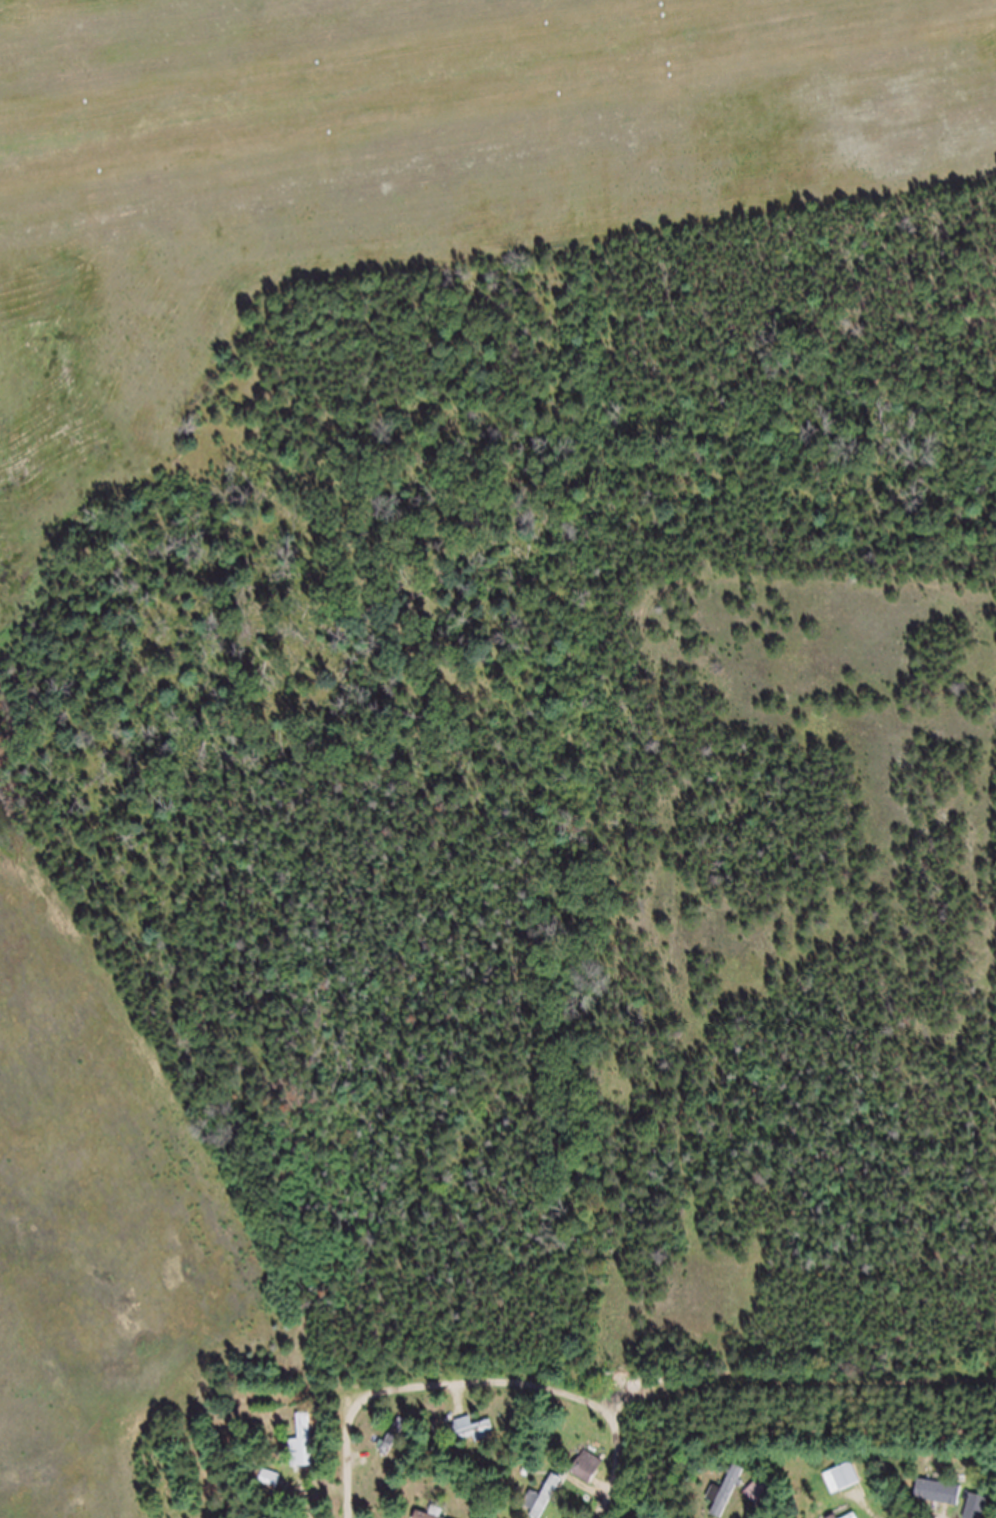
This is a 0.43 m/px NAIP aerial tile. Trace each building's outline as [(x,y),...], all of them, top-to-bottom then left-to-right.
[(290,1450),(290,1477),(314,1476),(313,1423),(297,1423),(298,1450),(290,1450)] [(495,1439),(491,1428),(474,1435),(471,1426),(453,1432),(461,1453),(495,1439)] [(379,1461),(388,1467),(409,1433),(400,1428),(379,1461)] [(604,1472),(584,1459),(569,1482),(589,1494),(604,1472)] [(834,1505),(861,1492),(851,1471),(824,1484),(834,1505)] [(733,1474),(713,1517),(729,1517),(746,1480),(733,1474)] [(277,1483),(260,1478),(254,1497),(272,1503),(277,1483)] [(564,1490),(553,1483),(541,1505),(531,1500),(523,1515),(528,1517),(549,1517),(564,1490)] [(746,1504),(756,1514),(768,1501),(757,1491),(746,1504)]
